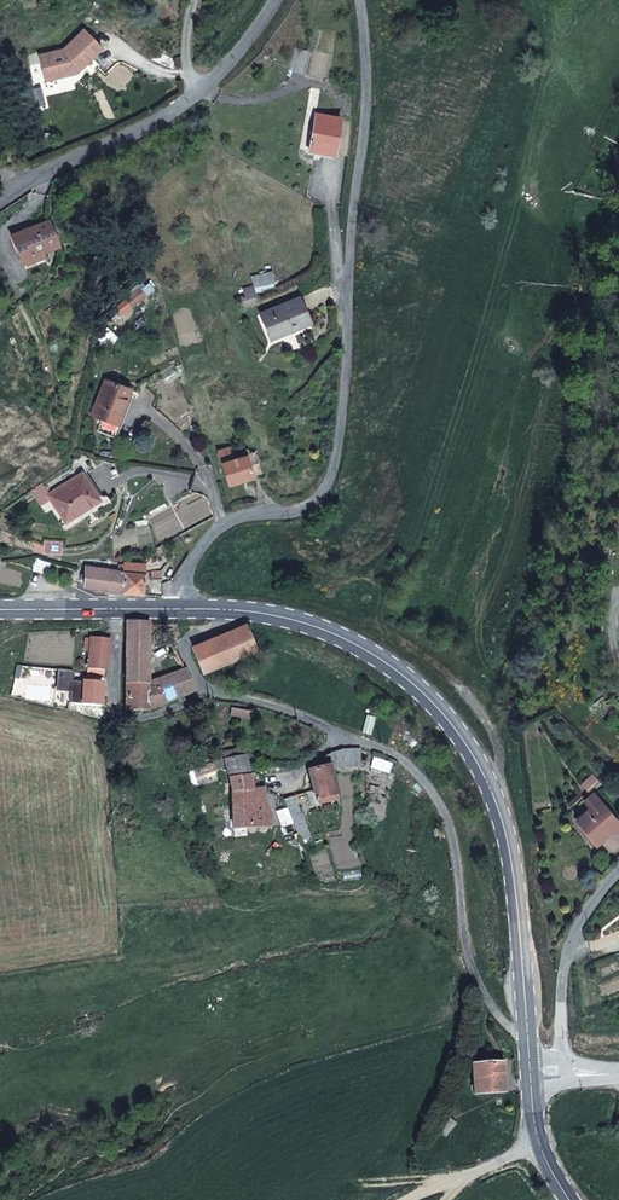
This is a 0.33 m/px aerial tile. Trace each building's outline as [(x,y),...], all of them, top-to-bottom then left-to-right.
[(39,56),(45,81),(67,76),(70,70),(82,69),(103,48),(85,29),(64,49),(39,56)] [(301,73),(308,51),(296,48),(290,70),(301,73)] [(334,155),(341,119),(316,115),(309,151),(334,155)] [(58,245),(48,221),(12,236),(22,260),(41,252),(58,245)] [(24,265),(43,257),(41,252),(22,260),(24,265)] [(254,287),(274,280),(271,271),(251,278),(254,287)] [(257,302),(253,287),(243,290),(246,297),(242,299),(244,307),(257,302)] [(132,306),(145,296),(139,289),(127,299),(132,306)] [(270,338),(309,322),(300,299),(261,315),(270,338)] [(113,437),(130,390),(105,380),(92,415),(102,419),(98,431),(107,435),(113,437)] [(252,475),(261,472),(255,451),(245,454),(246,456),(234,460),(231,448),(218,451),(228,484),(252,477),(252,475)] [(65,522),(99,500),(82,474),(49,495),(48,495),(51,499),(65,522)] [(51,499),(48,495),(49,495),(41,483),(31,491),(41,505),(51,499)] [(61,553),(62,541),(44,541),(44,553),(61,553)] [(49,575),(52,560),(37,555),(34,570),(49,575)] [(145,571),(145,563),(124,562),(124,564),(124,572),(122,593),(163,596),(161,571),(145,571)] [(122,593),(124,572),(124,564),(119,564),(119,572),(103,571),(86,566),(84,586),(102,591),(122,593)] [(148,711),(176,699),(174,685),(146,685),(147,681),(148,623),(127,622),(126,711),(148,711)] [(180,635),(177,624),(166,624),(170,638),(180,635)] [(204,672),(256,650),(245,625),(193,647),(204,672)] [(106,670),(110,640),(91,638),(88,668),(104,670),(106,670)] [(186,669),(147,681),(146,685),(174,685),(176,699),(196,691),(186,669)] [(102,699),(103,684),(71,683),(70,704),(102,706),(102,704),(102,699)] [(254,713),(232,709),(231,715),(253,720),(253,717),(256,718),(256,714),(254,714),(254,713)] [(250,776),(250,774),(247,762),(246,756),(238,750),(224,753),(230,779),(250,776)] [(314,771),(309,772),(311,784),(316,801),(336,796),(330,768),(362,767),(362,750),(343,750),(332,753),(327,756),(324,759),(313,768),(314,771)] [(586,790),(598,780),(593,774),(581,784),(586,790)] [(251,779),(250,776),(230,779),(232,793),(234,829),(271,826),(270,814),(265,802),(252,803),(253,790),(251,779)] [(258,790),(253,790),(252,803),(265,802),(264,789),(258,790)] [(618,825),(593,794),(583,801),(589,809),(575,820),(595,844),(618,825)] [(284,800),(300,841),(310,837),(294,796),(284,800)] [(502,1063),(472,1065),(474,1095),(504,1092),(502,1063)] [(449,1119),(439,1131),(445,1136),(455,1124),(449,1119)]
